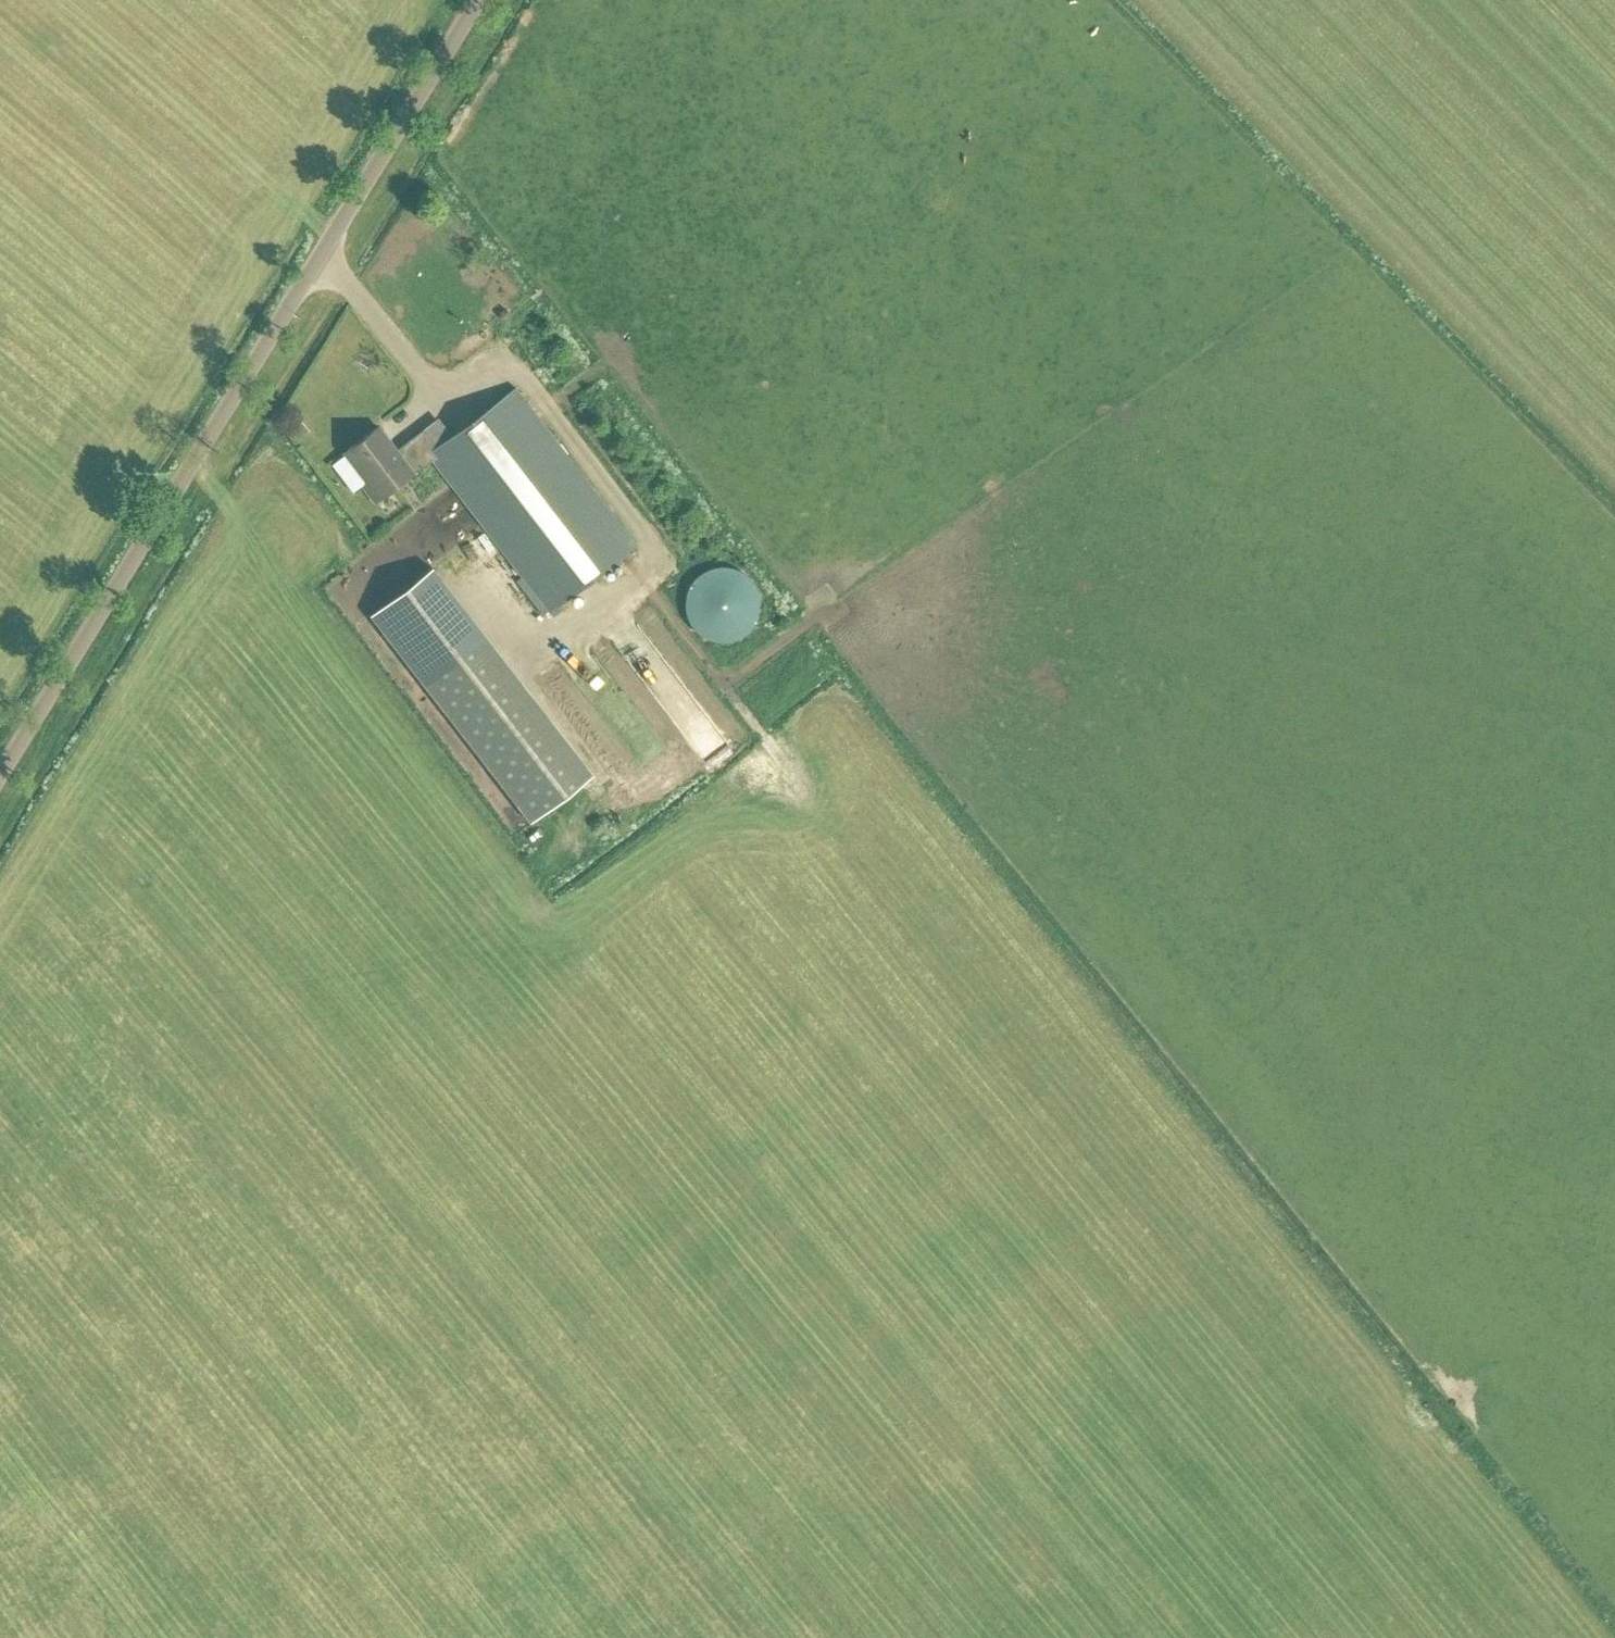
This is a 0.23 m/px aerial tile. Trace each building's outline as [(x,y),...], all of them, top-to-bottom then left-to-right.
[(635,545),(515,386),(435,447),(423,430),(397,450),(378,426),(344,452),(367,482),(363,485),(375,502),(432,459),(547,611),(635,545)] [(431,567),(369,614),(528,823),(590,776),(431,567)] [(754,623),(759,608),(757,591),(748,577),(734,568),(717,567),(702,572),(690,584),(684,600),(686,616),(696,631),(710,639),(726,641),(742,635),(754,623)] [(661,707),(702,767),(722,753),(681,693),(661,707)]
